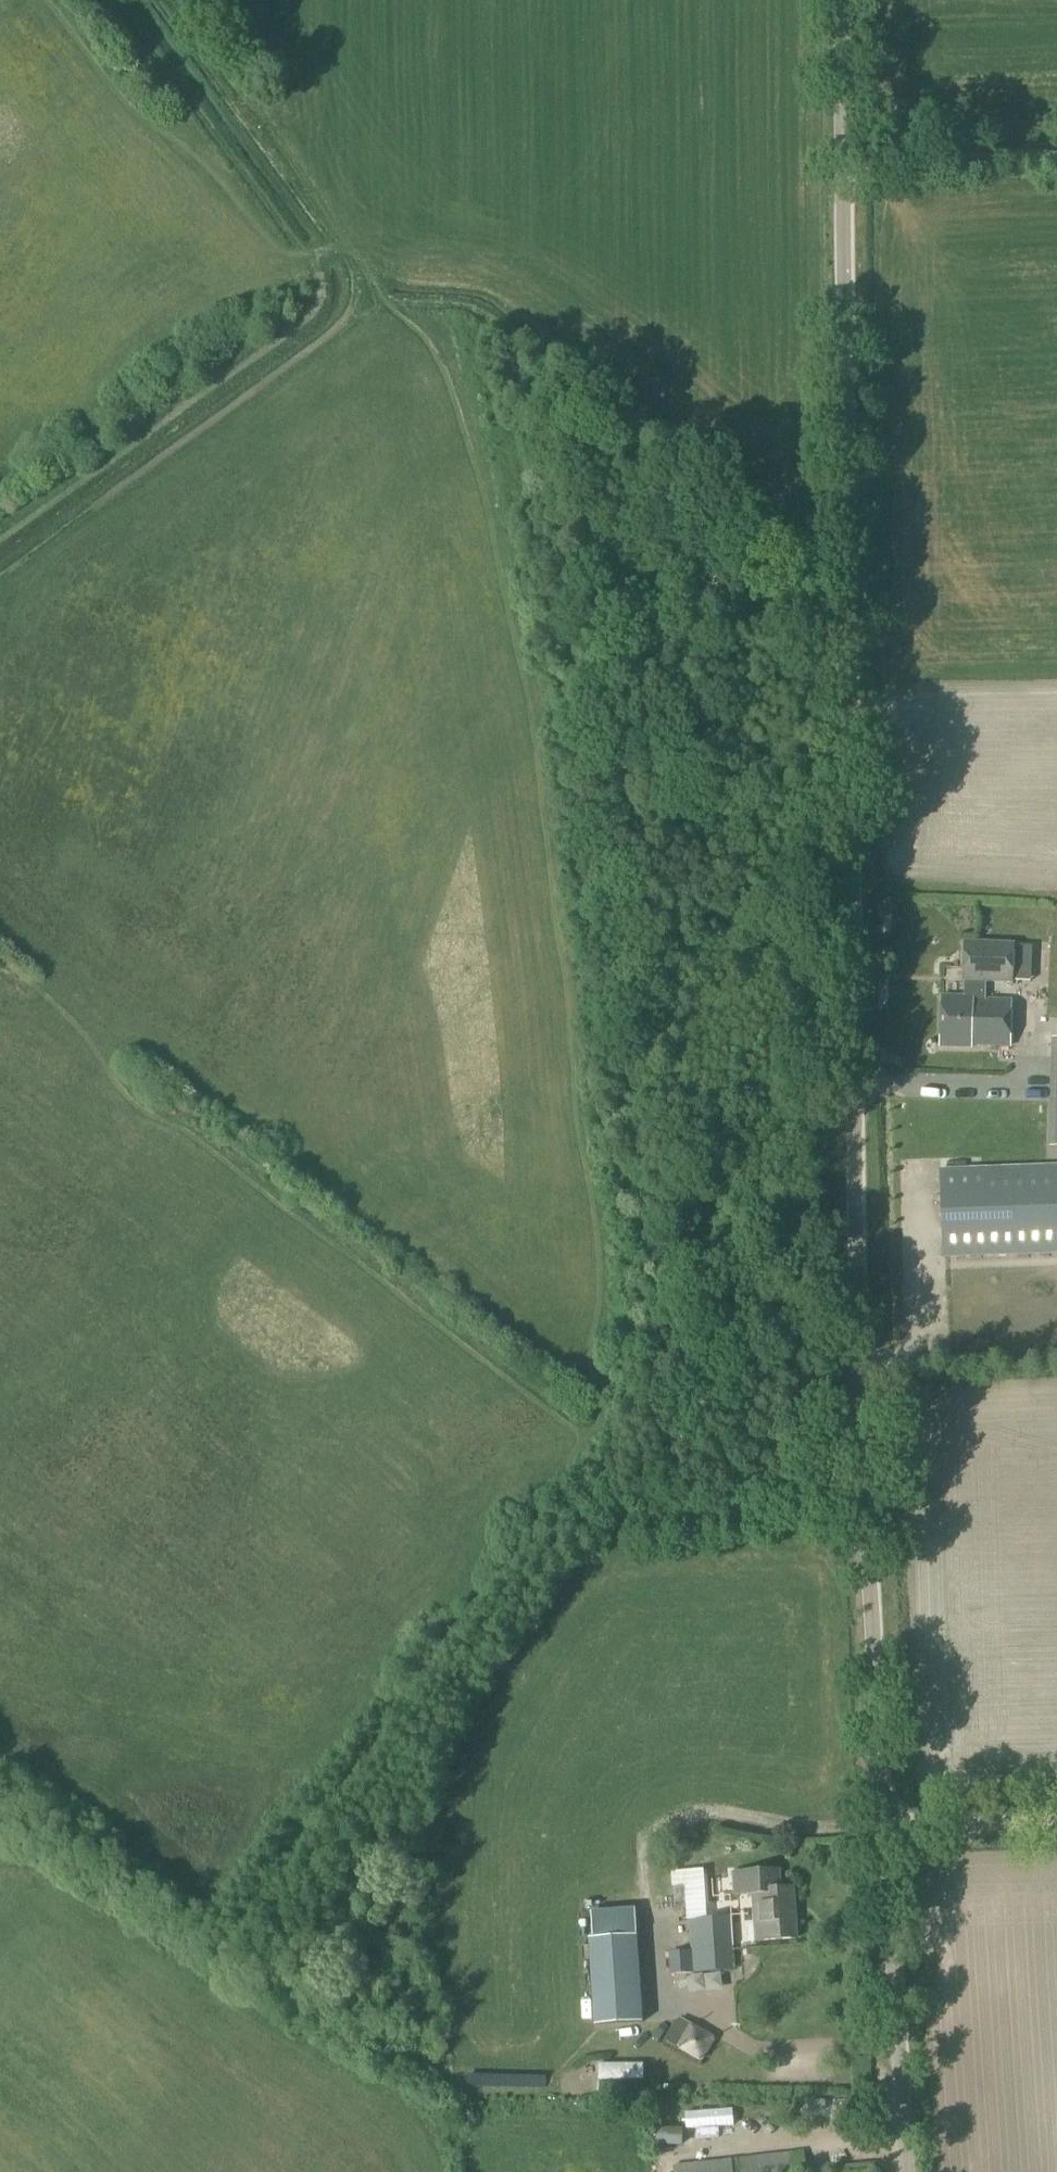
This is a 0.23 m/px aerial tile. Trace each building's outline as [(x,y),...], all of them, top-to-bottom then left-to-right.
[(966,981),(965,997),(985,998),(985,983),(1032,984),(1033,947),(1014,946),(1014,944),(965,943),(964,981),(966,981)] [(940,1047),(973,1048),(973,1046),(1011,1047),(1012,1001),(985,1000),(985,998),(965,997),(942,996),(940,1047)] [(944,1257),(1056,1253),(1056,1167),(941,1171),(944,1257)] [(709,1870),(682,1870),(681,1906),(709,1907),(709,1870)] [(754,1897),(756,1942),(797,1939),(793,1888),(780,1889),(780,1870),(731,1871),(732,1898),(754,1897)] [(667,1953),(668,1975),(732,1971),(729,1919),(690,1921),(692,1952),(667,1953)] [(590,1939),(596,2026),(642,2023),(637,1936),(590,1939)] [(700,2063),(704,2063),(717,2040),(717,2036),(694,2023),(690,2024),(676,2048),(678,2050),(700,2063)] [(601,2062),(602,2079),(645,2076),(644,2059),(601,2062)] [(657,2144),(682,2145),(682,2131),(657,2130),(657,2144)] [(672,2171),(788,2171),(805,2170),(802,2148),(671,2165),(672,2171)]
